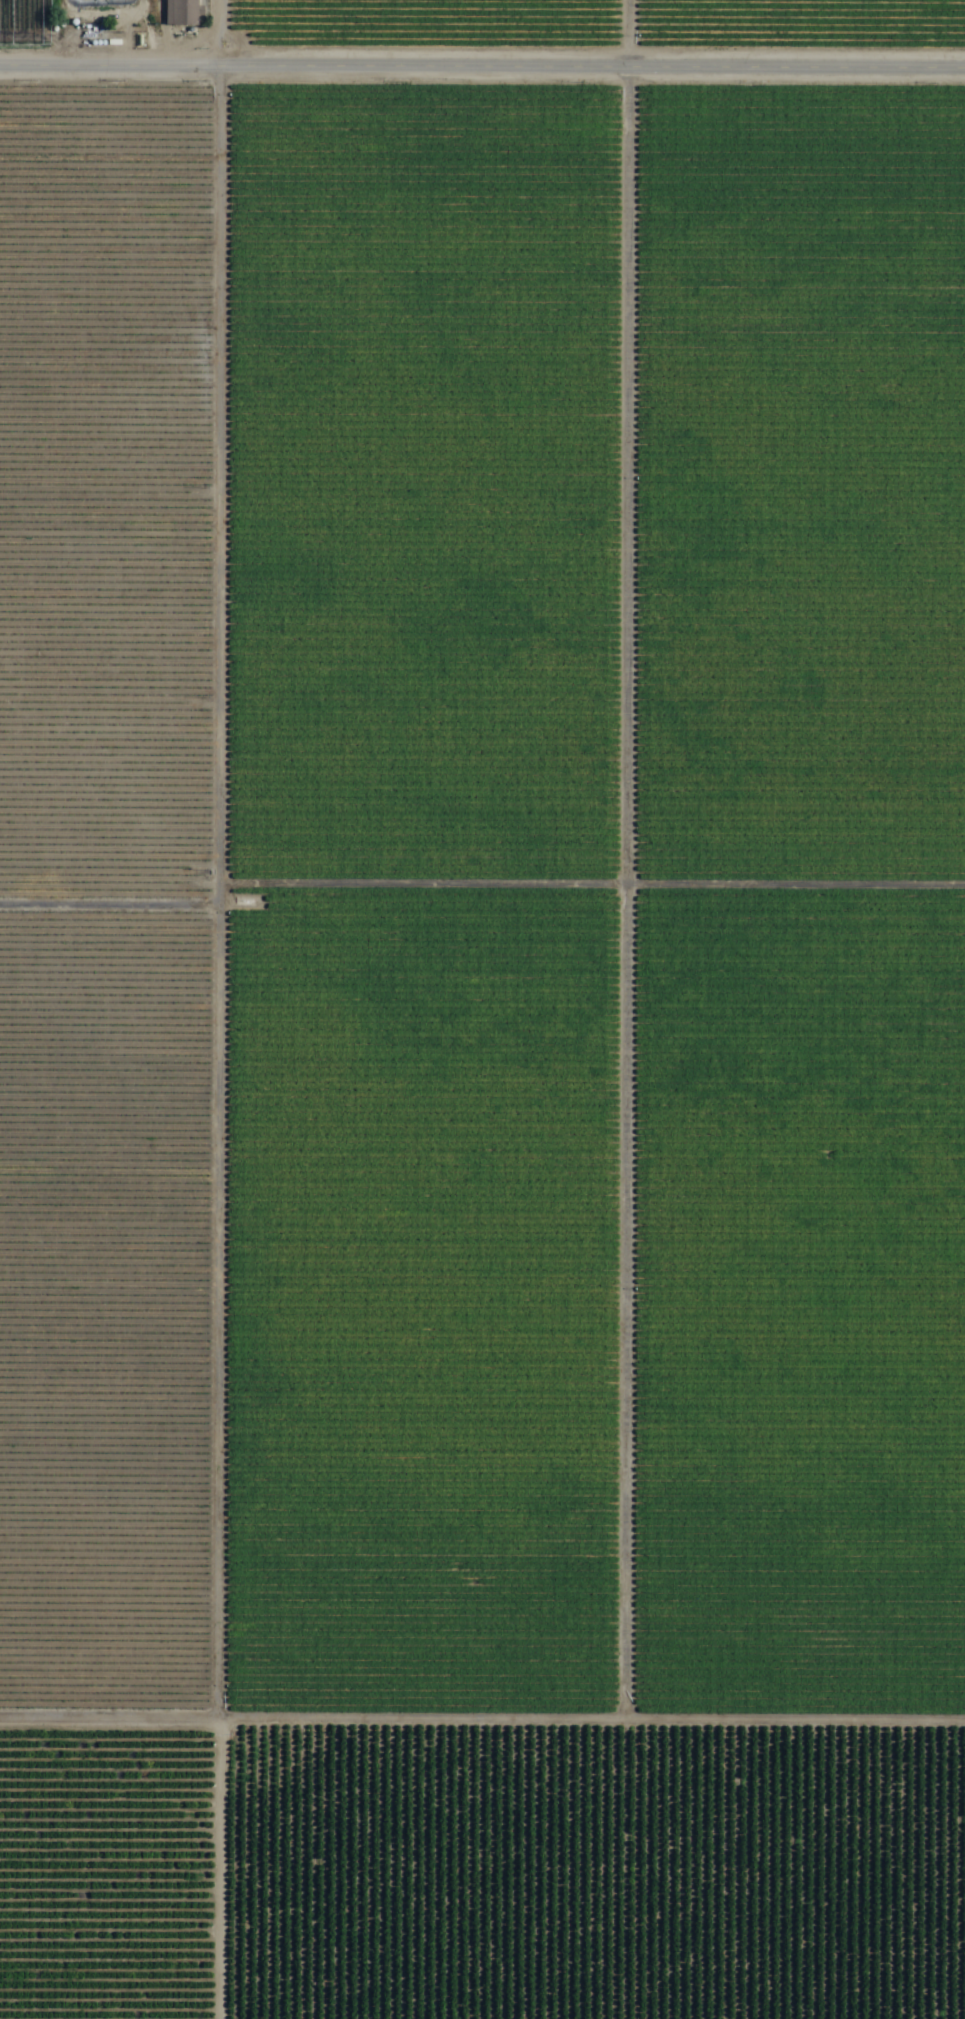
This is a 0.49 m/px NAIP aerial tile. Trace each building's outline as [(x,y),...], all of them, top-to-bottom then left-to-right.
[(196,26),(196,0),(165,0),(165,26),(196,26)]
